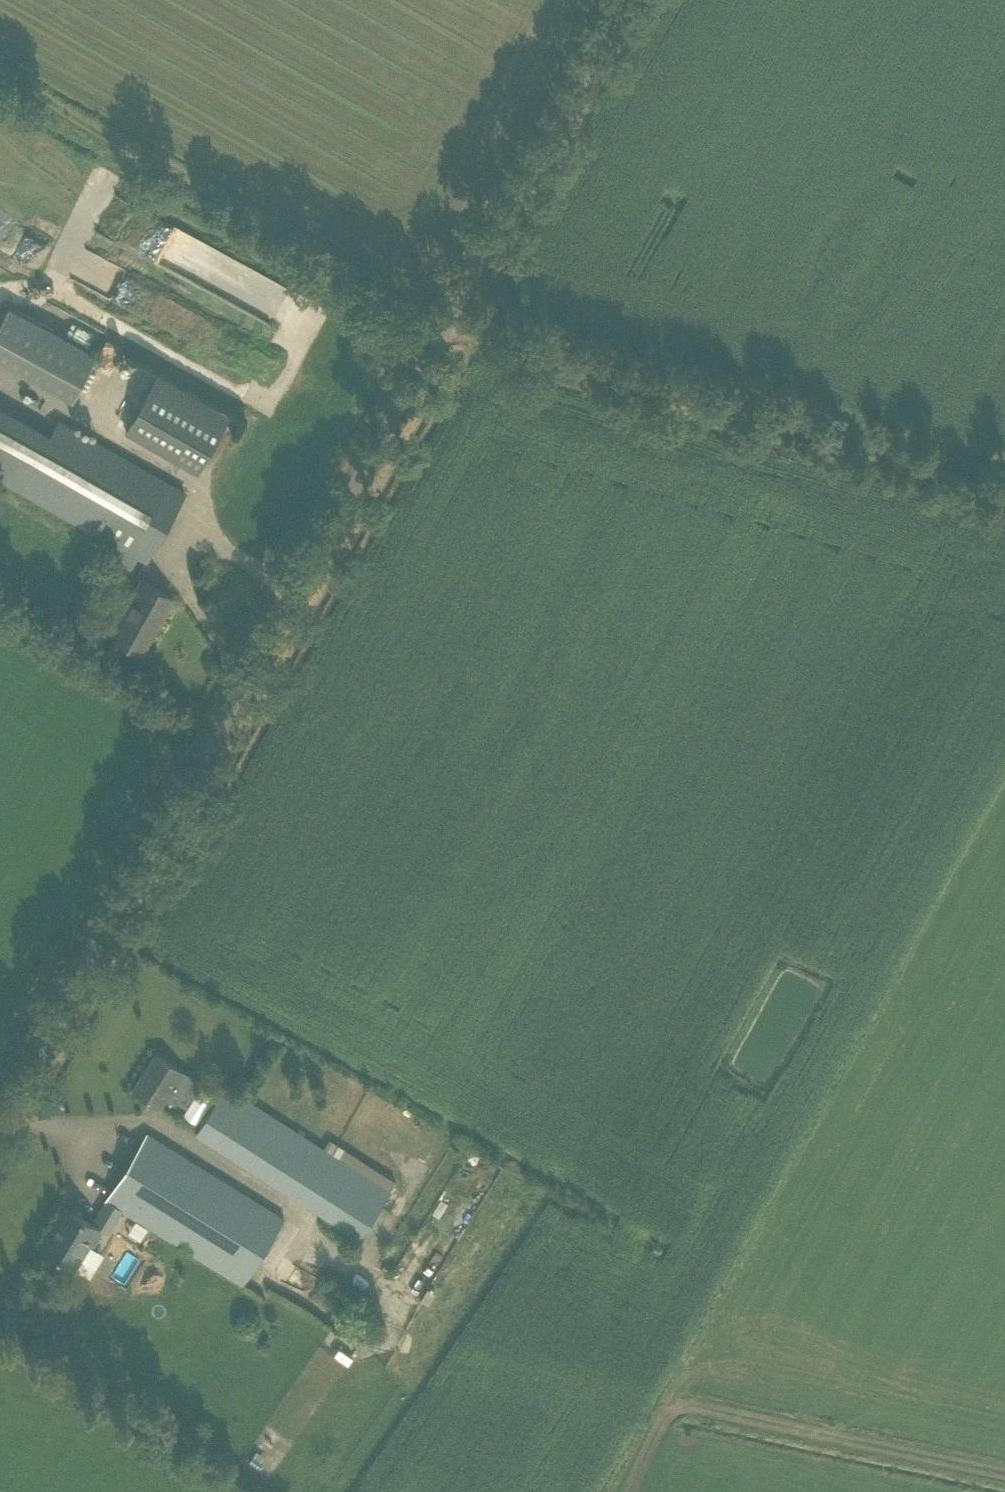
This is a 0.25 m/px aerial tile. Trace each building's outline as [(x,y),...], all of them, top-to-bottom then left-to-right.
[(145,256),(167,225),(137,204),(115,235),(145,256)] [(72,400),(96,355),(8,307),(0,322),(0,360),(72,400)] [(197,472),(221,428),(151,388),(126,432),(197,472)] [(120,546),(139,557),(146,561),(185,492),(167,483),(57,422),(50,435),(0,407),(0,480),(120,546)] [(142,581),(111,635),(141,652),(172,598),(142,581)] [(157,1108),(180,1071),(154,1054),(130,1091),(157,1108)] [(393,1185),(328,1143),(323,1152),(224,1089),(195,1135),(358,1240),(393,1185)] [(241,1286),(283,1221),(165,1145),(147,1134),(92,1224),(65,1207),(52,1228),(50,1226),(38,1245),(55,1256),(67,1264),(81,1242),(91,1249),(101,1233),(105,1235),(122,1209),(241,1286)]
